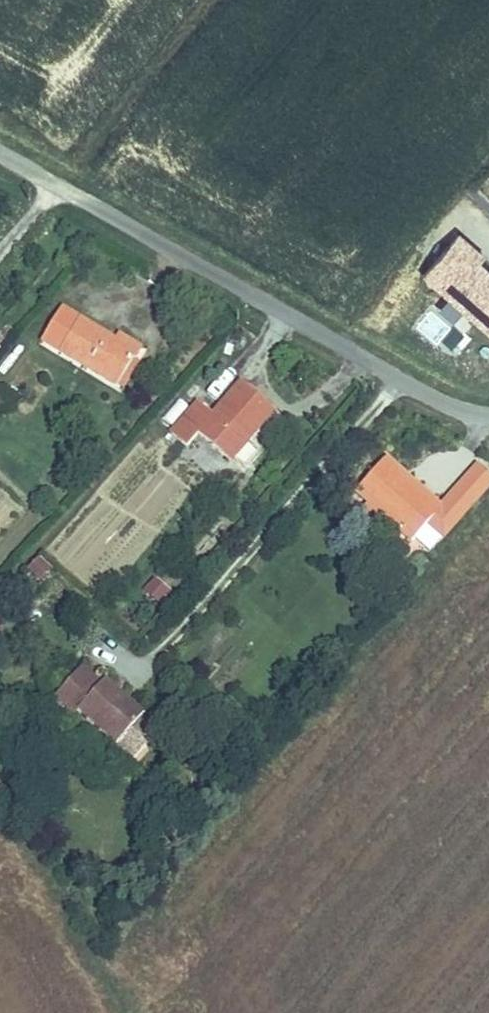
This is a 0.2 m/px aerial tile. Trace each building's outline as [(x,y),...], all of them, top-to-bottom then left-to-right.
[(488,334),(488,262),(455,231),(419,270),(488,334)] [(104,340),(106,336),(57,307),(37,341),(114,385),(131,357),(104,340)] [(111,330),(106,336),(104,340),(131,357),(137,346),(111,330)] [(227,463),(272,412),(241,385),(212,417),(195,404),(168,435),(184,449),(194,438),(227,463)] [(357,500),(370,511),(400,538),(413,549),(428,532),(444,546),(468,519),(456,509),(446,520),(441,516),(386,467),(357,500)] [(441,516),(446,520),(456,509),(468,519),(488,495),(488,484),(478,474),(441,516)] [(400,538),(370,511),(364,519),(394,545),(400,538)] [(141,590),(160,604),(171,588),(153,574),(141,590)] [(115,749),(144,717),(104,682),(101,685),(84,670),(54,703),(70,717),(76,714),(115,749)]
